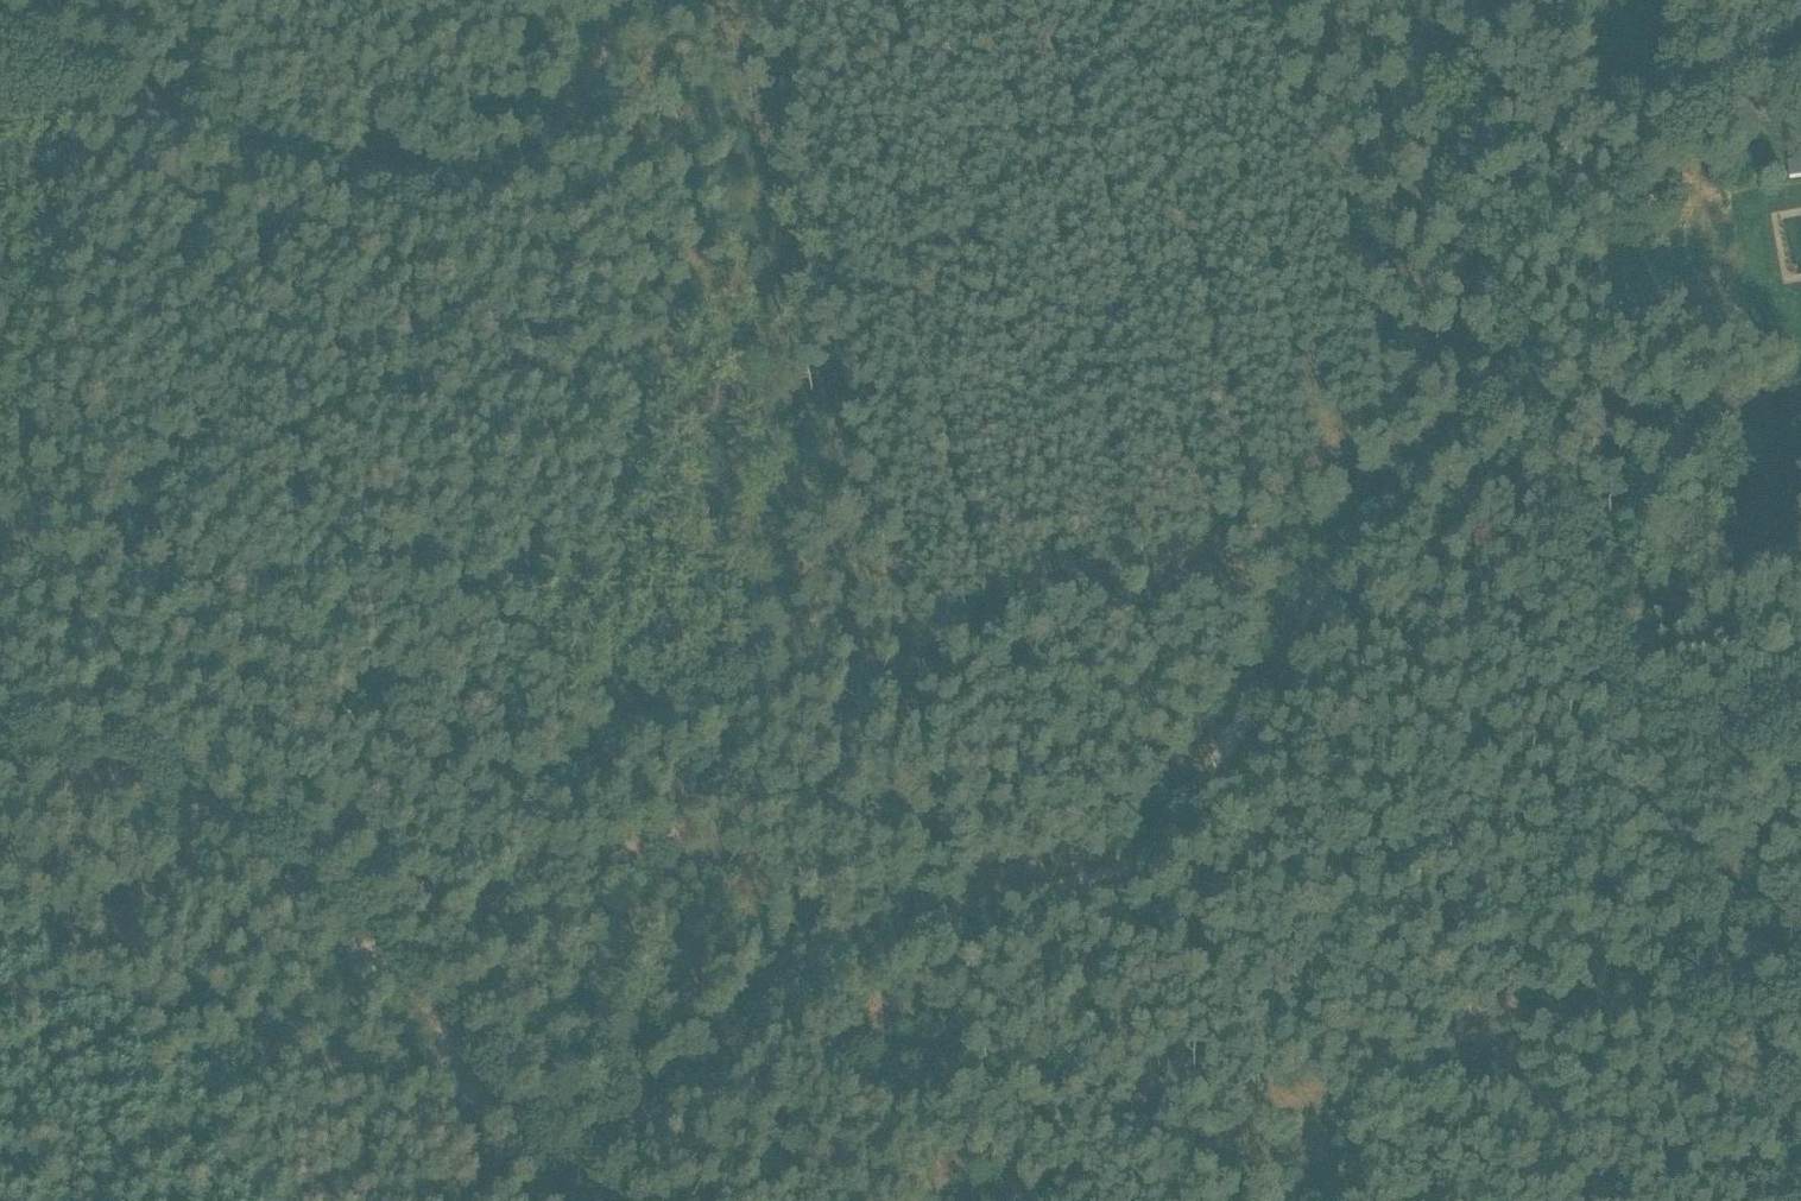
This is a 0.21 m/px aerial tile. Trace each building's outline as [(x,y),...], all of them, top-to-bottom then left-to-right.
[(1788,161),(1789,168),(1790,177),(1800,176),(1800,159),(1788,161)]
